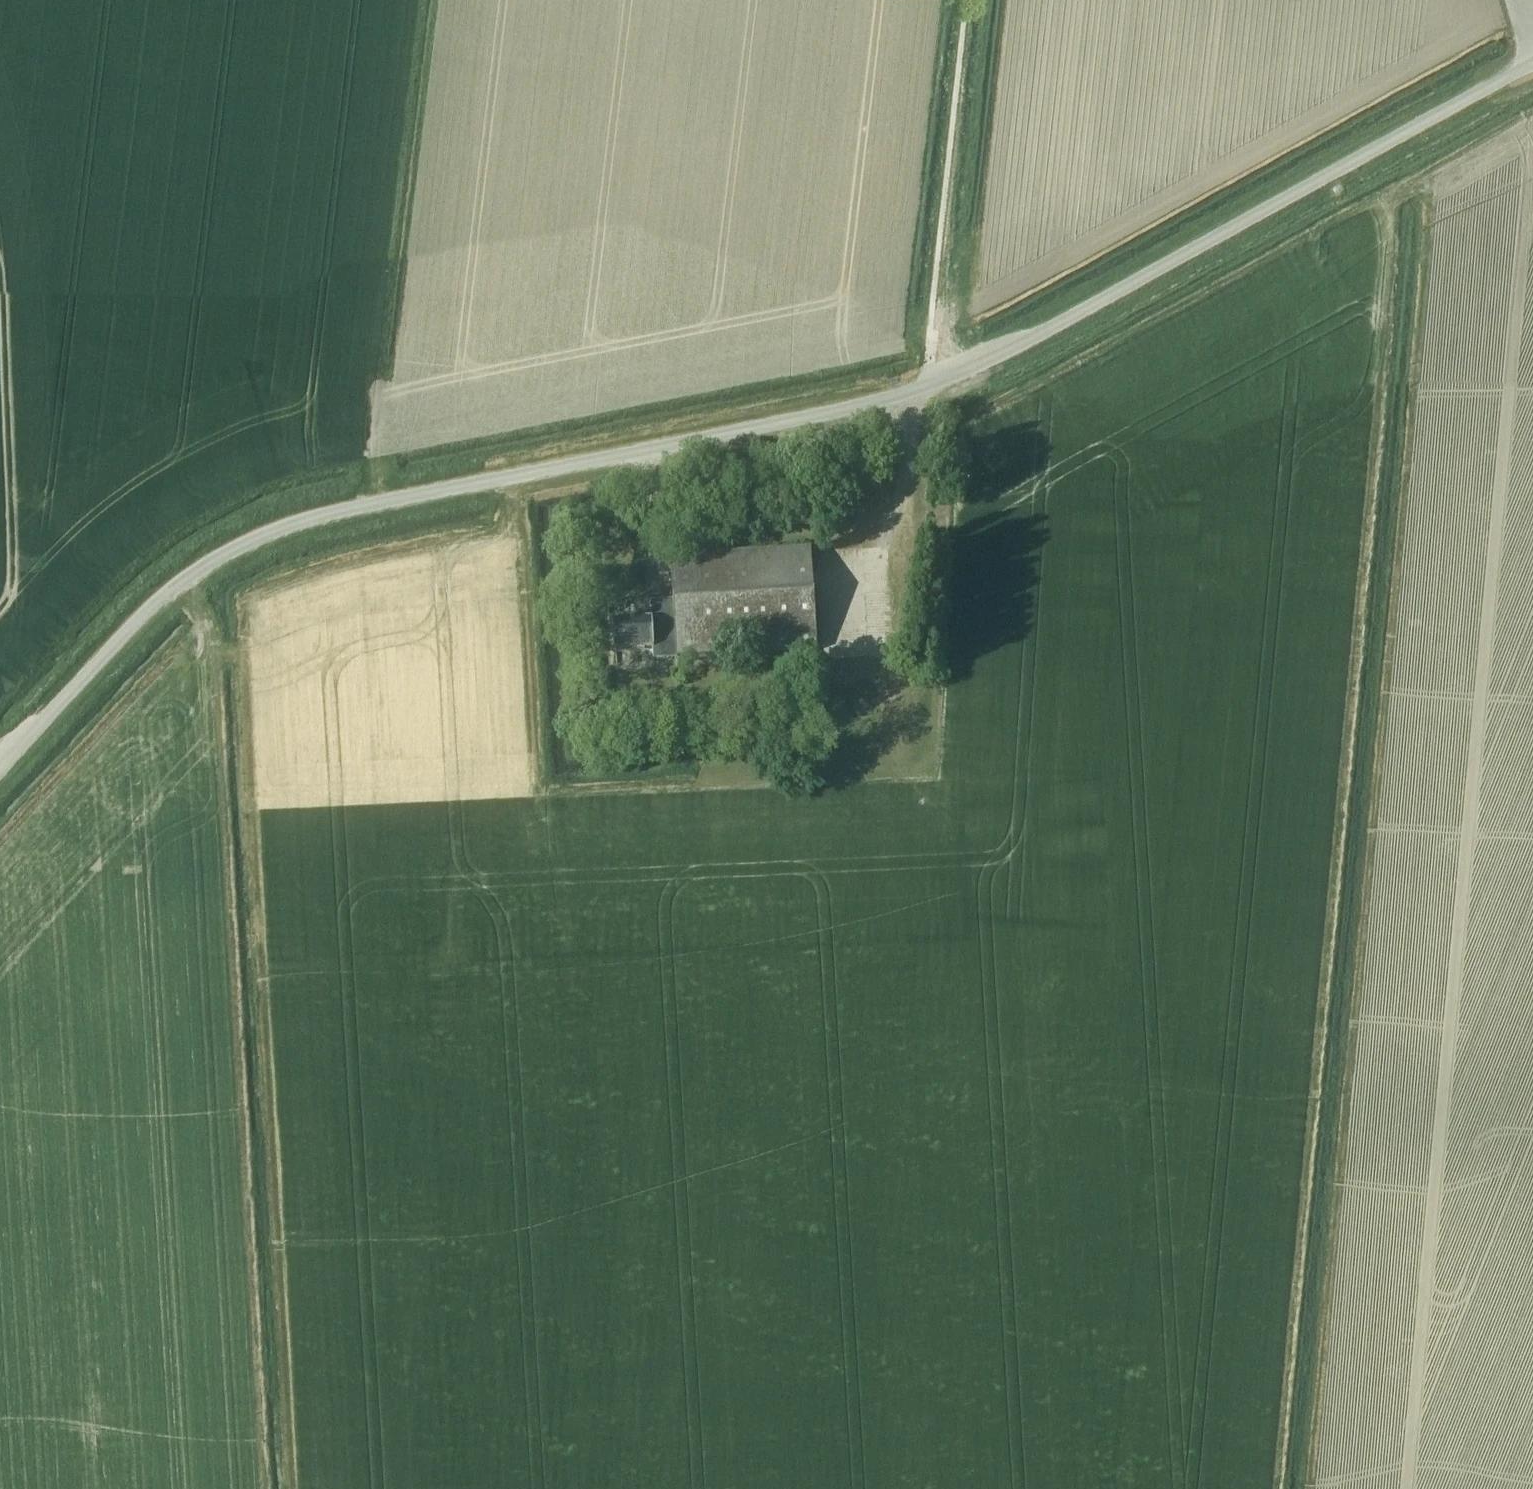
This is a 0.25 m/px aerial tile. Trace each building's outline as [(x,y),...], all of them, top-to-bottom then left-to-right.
[(677,604),(670,604),(652,605),(653,626),(615,628),(617,655),(655,653),(655,661),(819,651),(812,549),(674,558),(677,604)]
